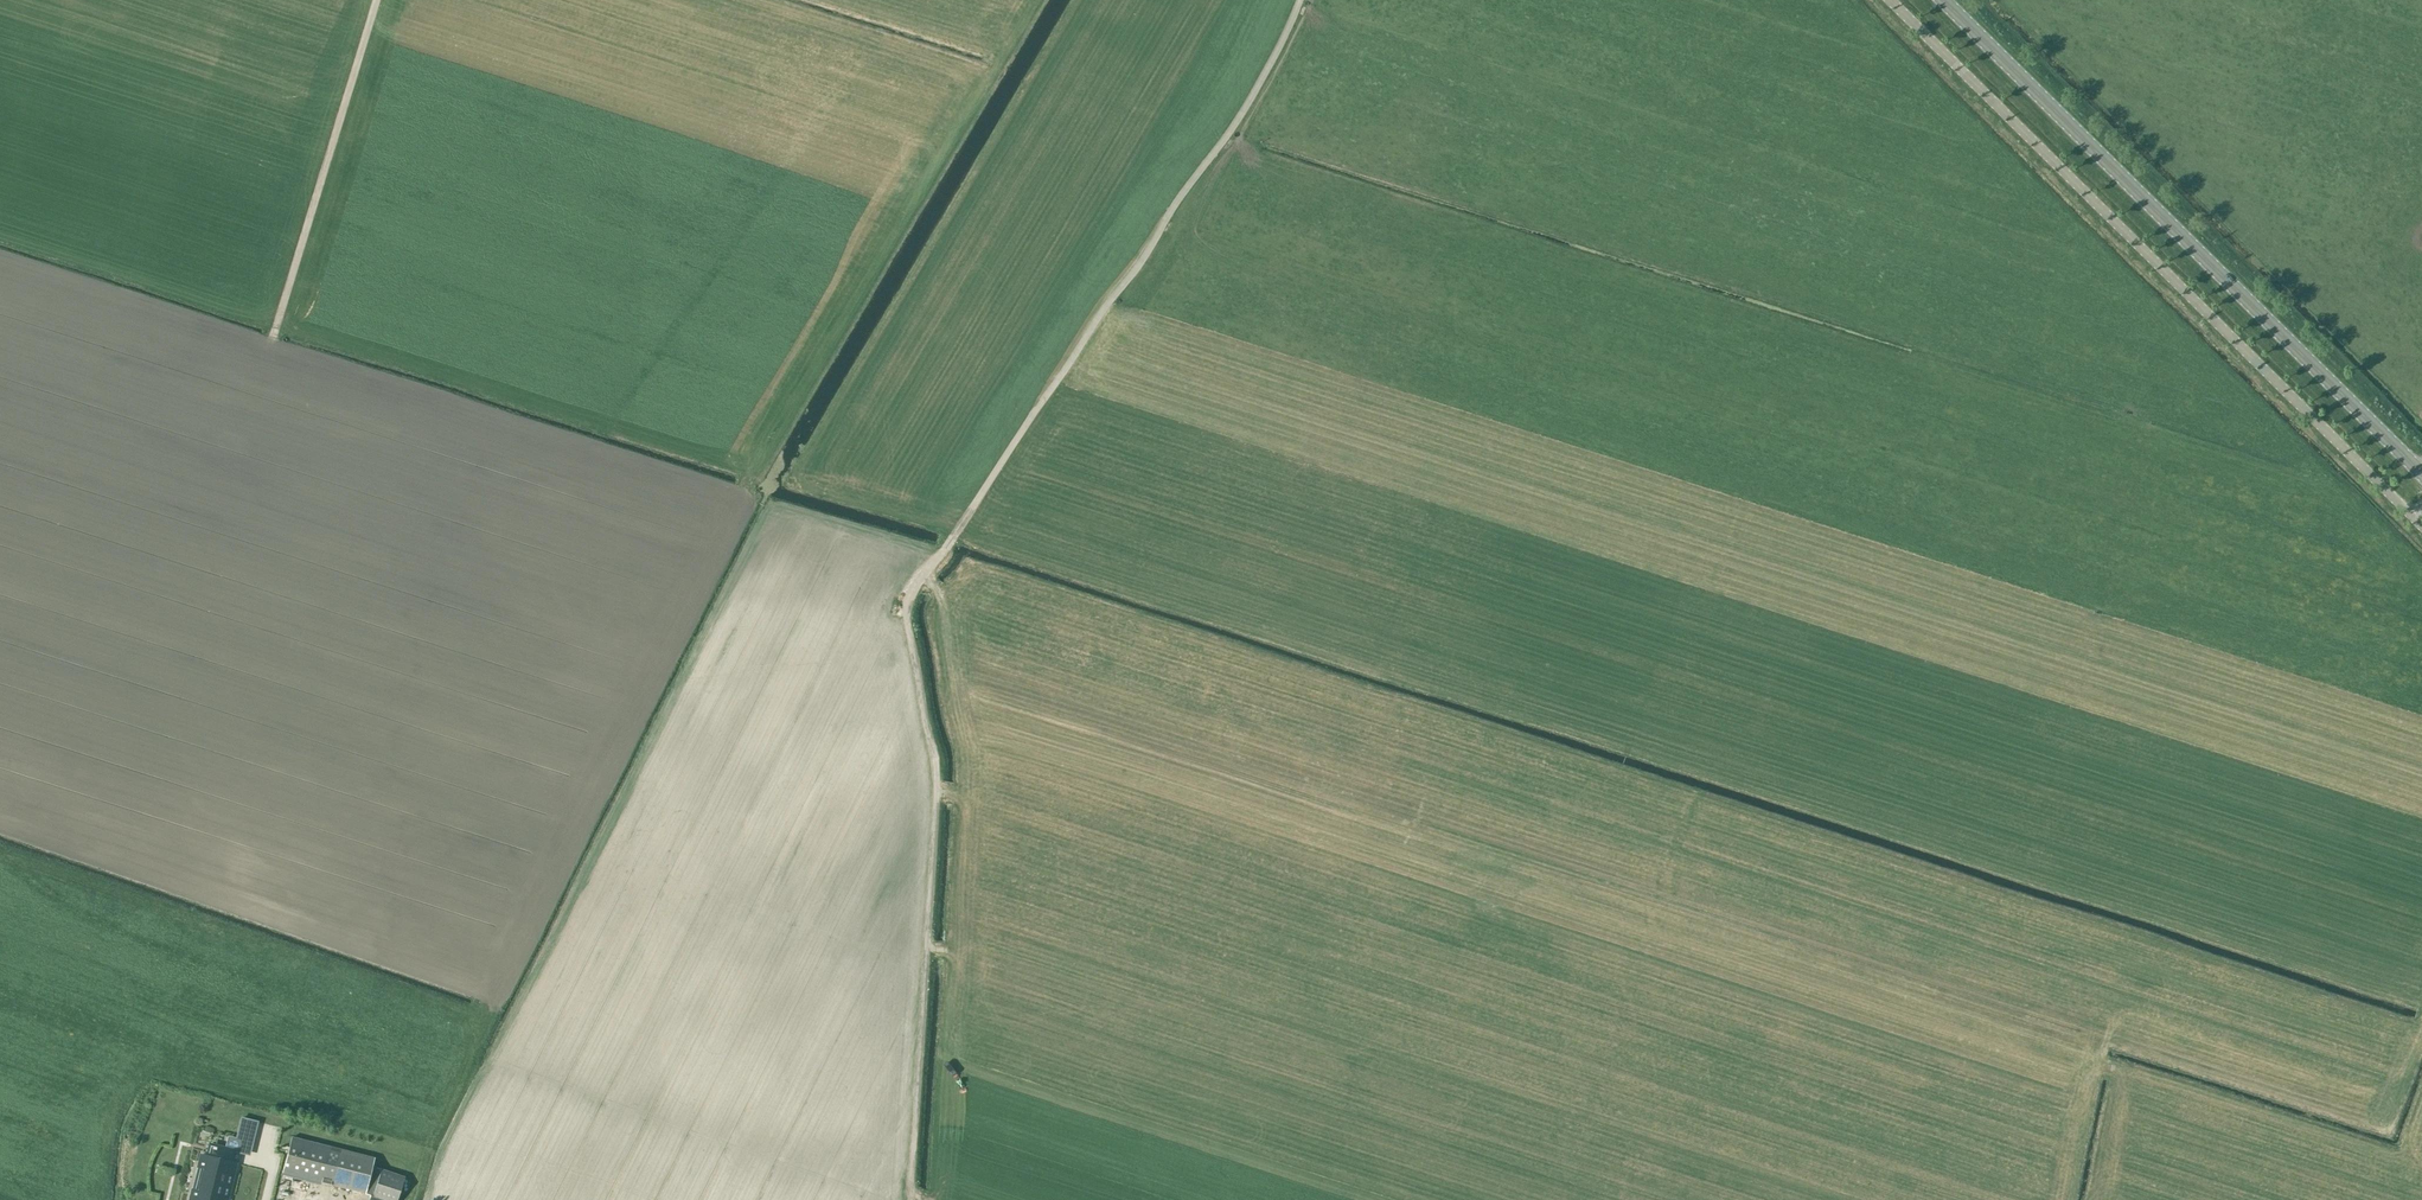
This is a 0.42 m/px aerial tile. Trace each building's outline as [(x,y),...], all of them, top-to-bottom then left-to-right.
[(292,1137),(283,1173),(369,1194),(368,1199),(398,1199),(404,1175),(371,1167),(374,1158),(292,1137)] [(208,1142),(205,1154),(199,1153),(188,1199),(226,1199),(236,1162),(231,1161),(234,1149),(208,1142)] [(153,1166),(152,1174),(170,1176),(171,1168),(153,1166)] [(331,1189),(331,1198),(340,1197),(339,1189),(331,1189)]
